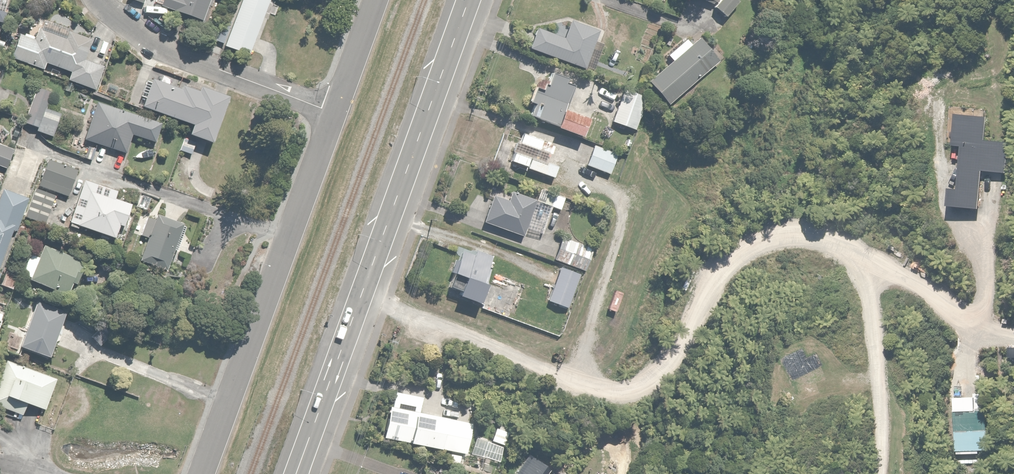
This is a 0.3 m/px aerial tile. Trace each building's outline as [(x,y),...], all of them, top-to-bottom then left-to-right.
[(209,0),(162,0),(159,7),(201,22),(209,0)] [(270,0),(240,0),(232,24),(219,20),(212,41),(224,45),(223,48),(250,57),(270,0)] [(739,0),(719,0),(713,7),(727,18),(741,1),(739,0)] [(565,38),(536,28),(528,50),(593,72),(596,63),(597,64),(604,45),(602,44),(607,31),(571,19),(565,38)] [(36,40),(19,34),(11,58),(43,69),(45,63),(70,71),(68,79),(95,88),(102,66),(84,61),(91,39),(68,32),(66,37),(39,28),(36,40)] [(666,56),(671,62),(647,82),(667,106),(719,63),(699,39),(691,45),(686,39),(666,56)] [(646,57),(650,59),(654,49),(642,44),(636,59),(644,63),(646,57)] [(529,116),(530,117),(550,125),(555,112),(560,114),(572,84),(567,82),(569,78),(552,71),(548,82),(539,78),(529,103),(533,105),(529,116)] [(152,82),(145,80),(139,97),(145,99),(142,107),(191,125),(187,135),(210,143),(227,97),(199,87),(198,90),(184,85),(182,90),(153,79),(152,82)] [(53,91),(37,86),(24,123),(39,129),(53,91)] [(608,88),(606,98),(618,101),(621,91),(608,88)] [(650,98),(625,89),(612,122),(637,131),(650,98)] [(132,135),(153,142),(159,125),(95,104),(83,140),(119,152),(113,170),(120,173),(128,150),(132,135)] [(555,131),(580,140),(582,133),(586,134),(591,120),(589,119),(562,110),(555,131)] [(502,142),(509,145),(502,165),(543,181),(557,144),(508,126),(502,142)] [(6,170),(14,150),(0,144),(0,168),(6,170)] [(593,144),(585,165),(610,175),(618,154),(593,144)] [(77,171),(47,160),(45,165),(40,163),(27,195),(33,197),(25,217),(44,225),(56,193),(67,197),(77,171)] [(80,225),(118,239),(132,205),(116,198),(118,193),(85,180),(68,225),(78,229),(79,227),(80,225)] [(12,232),(16,233),(29,198),(3,189),(0,198),(0,266),(12,232)] [(488,198),(491,199),(482,223),(523,238),(526,230),(540,235),(551,207),(561,211),(566,198),(541,189),(537,199),(511,190),(507,200),(502,198),(504,194),(491,190),(488,198)] [(168,271),(182,225),(182,223),(156,215),(155,220),(145,217),(140,236),(146,238),(138,262),(168,271)] [(563,236),(554,259),(585,272),(594,249),(563,236)] [(31,277),(29,280),(66,296),(72,282),(77,284),(86,263),(44,245),(38,257),(31,254),(22,274),(31,277)] [(462,251),(462,253),(452,275),(454,275),(448,288),(458,292),(456,297),(476,306),(491,270),(487,269),(493,256),(476,248),(473,256),(462,251)] [(20,270),(8,266),(0,285),(13,290),(20,270)] [(581,276),(560,267),(546,301),(567,309),(581,276)] [(65,312),(35,302),(19,347),(49,358),(65,312)] [(7,360),(0,377),(0,408),(21,416),(25,405),(43,412),(56,379),(7,360)] [(395,405),(388,436),(462,454),(469,423),(395,405)] [(113,413),(108,425),(124,431),(129,419),(113,413)] [(552,470),(528,453),(528,454),(514,473),(549,473),(552,470)]
